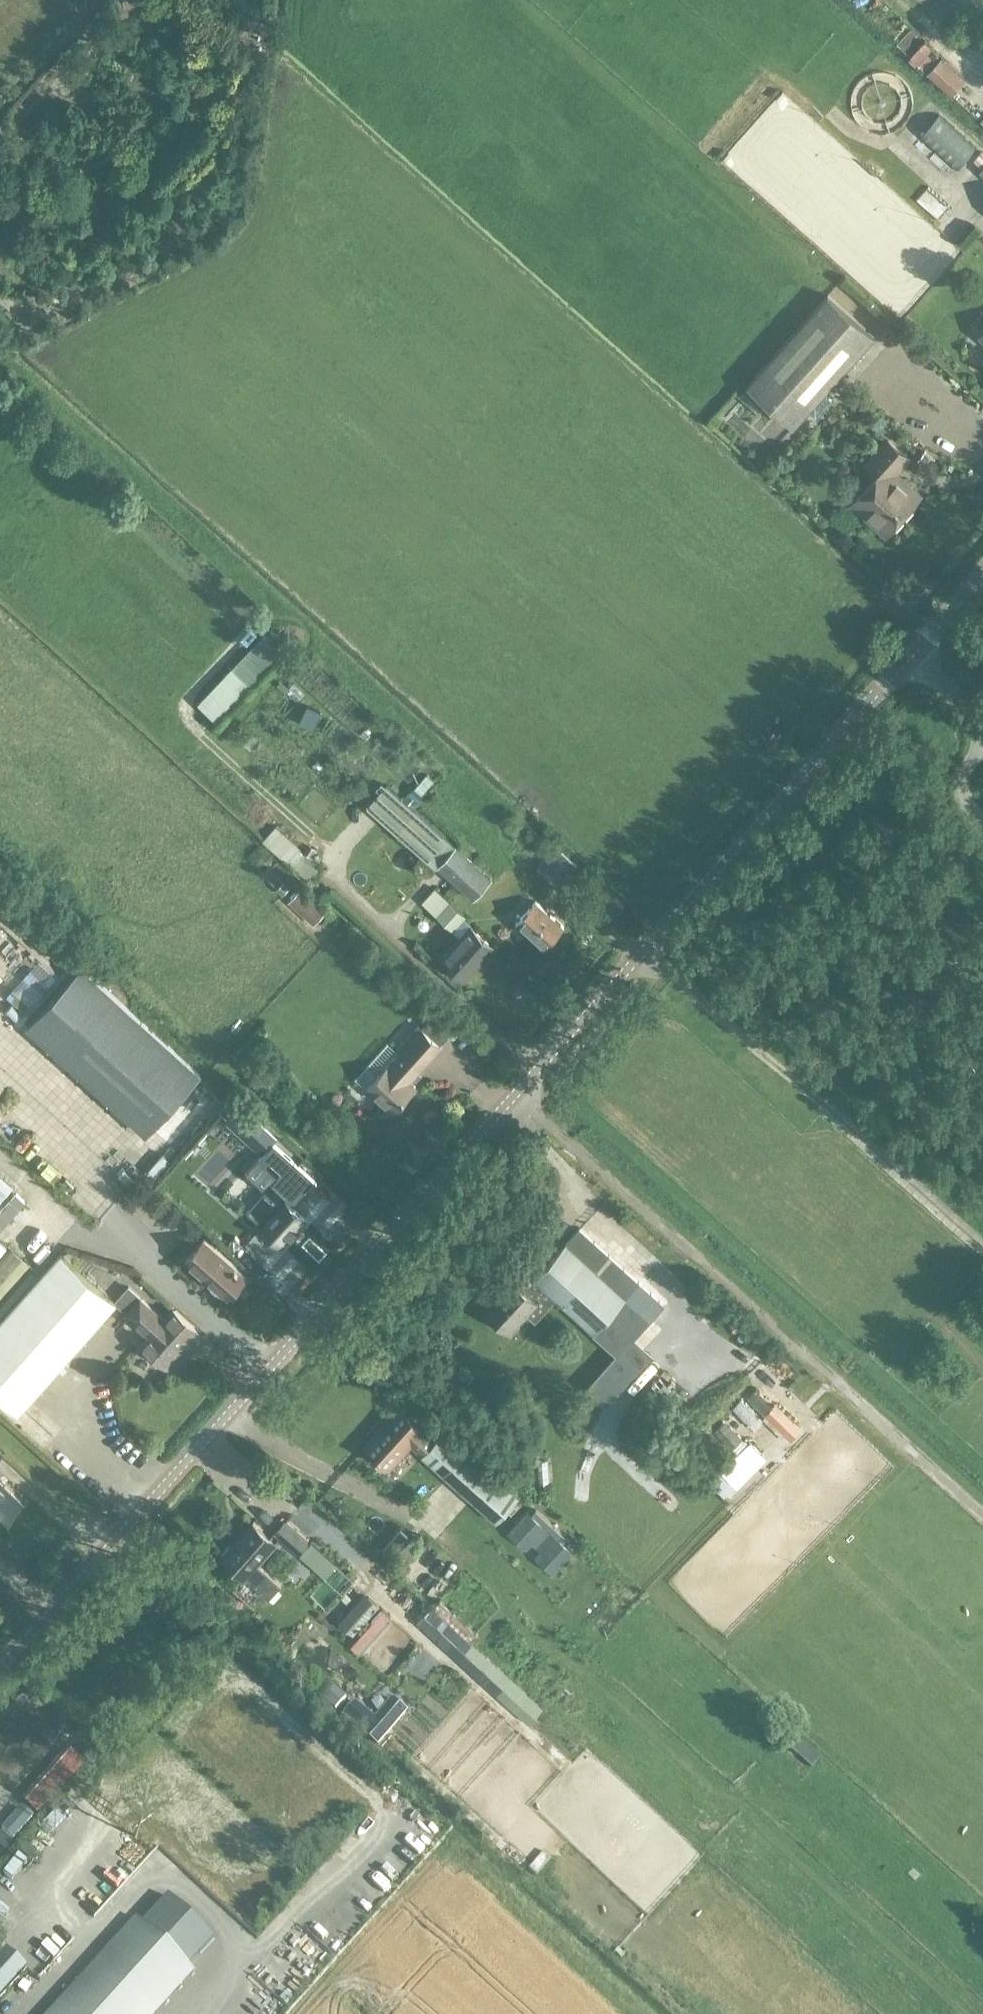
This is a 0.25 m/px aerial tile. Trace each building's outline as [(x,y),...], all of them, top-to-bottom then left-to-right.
[(969,10),(978,0),(958,0),(969,10)] [(939,54),(925,41),(908,59),(922,72),(939,54)] [(952,95),(966,78),(941,55),(926,71),(952,95)] [(939,111),(919,134),(956,167),(976,145),(939,111)] [(875,335),(829,293),(747,385),(793,426),(875,335)] [(875,474),(854,498),(889,530),(917,500),(891,476),(908,457),(887,437),(863,463),(875,474)] [(216,717),(284,648),(265,630),(198,699),(216,717)] [(474,898),(494,876),(386,779),(367,798),(474,898)] [(514,838),(521,830),(513,824),(506,831),(514,838)] [(544,872),(563,851),(562,850),(567,845),(560,838),(555,844),(555,843),(536,865),(544,872)] [(563,851),(544,872),(543,872),(559,887),(578,865),(563,851)] [(291,901),(315,923),(327,910),(302,888),(291,901)] [(454,929),(469,914),(454,898),(438,913),(454,929)] [(546,949),(565,927),(538,903),(518,924),(546,949)] [(466,979),(496,946),(472,925),(443,957),(466,979)] [(26,1026),(146,1134),(203,1072),(83,963),(26,1026)] [(401,1051),(368,1088),(381,1100),(380,1101),(380,1112),(392,1112),(393,1110),(394,1111),(417,1085),(411,1080),(443,1045),(420,1024),(398,1048),(401,1051)] [(276,1134),(235,1095),(225,1105),(233,1112),(227,1118),(260,1150),(276,1134)] [(307,1219),(294,1206),(318,1180),(294,1158),(283,1171),(287,1175),(286,1199),(263,1223),(284,1243),(307,1219)] [(12,1180),(0,1170),(0,1194),(12,1180)] [(0,1197),(0,1227),(4,1230),(25,1196),(8,1185),(0,1197)] [(555,1298),(618,1351),(664,1299),(636,1275),(612,1257),(579,1227),(523,1289),(538,1303),(527,1314),(534,1321),(555,1298)] [(229,1295),(231,1292),(233,1290),(235,1292),(238,1292),(242,1288),(242,1285),(239,1283),(246,1275),(204,1238),(187,1258),(214,1282),(212,1284),(212,1287),(216,1291),(219,1290),(221,1288),(229,1295)] [(33,1265),(9,1243),(0,1253),(0,1302),(33,1265)] [(0,1321),(0,1394),(19,1411),(116,1300),(61,1252),(0,1321)] [(485,1309),(512,1334),(520,1324),(519,1323),(527,1314),(538,1303),(523,1289),(513,1280),(485,1309)] [(164,1317),(141,1296),(126,1312),(150,1333),(141,1343),(165,1365),(198,1328),(174,1307),(164,1317)] [(755,1384),(736,1405),(754,1421),(773,1400),(755,1384)] [(400,1405),(365,1445),(389,1466),(411,1441),(423,1452),(422,1453),(497,1520),(519,1496),(444,1429),(435,1439),(423,1428),(424,1427),(400,1405)] [(721,1469),(738,1485),(767,1456),(727,1418),(719,1426),(742,1448),(721,1469)] [(1,1523),(4,1524),(9,1518),(8,1516),(12,1512),(15,1513),(20,1507),(19,1504),(22,1501),(6,1486),(7,1485),(5,1484),(5,1485),(0,1480),(0,1525),(1,1523)] [(574,1542),(536,1508),(532,1513),(529,1511),(514,1526),(535,1545),(549,1529),(552,1532),(538,1548),(558,1566),(572,1549),(570,1547),(574,1542)] [(298,1554),(310,1541),(284,1518),(273,1531),(298,1554)] [(221,1556),(245,1577),(269,1598),(282,1583),(259,1563),(277,1543),(251,1521),(221,1556)] [(421,1555),(403,1569),(413,1582),(431,1569),(421,1555)] [(353,1631),(378,1603),(369,1595),(352,1613),(348,1609),(340,1619),(353,1631)] [(418,1619),(530,1720),(544,1704),(433,1603),(418,1619)] [(360,1648),(392,1614),(384,1606),(352,1640),(360,1648)] [(380,1751),(408,1715),(391,1702),(377,1722),(357,1706),(344,1721),(380,1751)] [(40,1813),(64,1784),(46,1769),(22,1798),(40,1813)] [(12,1839),(34,1816),(22,1804),(0,1826),(0,1827),(12,1839)] [(11,1842),(0,1832),(0,1854),(11,1842)] [(93,1963),(46,2013),(193,2013),(216,1987),(195,1968),(192,1971),(135,1919),(93,1963)] [(215,1935),(198,1954),(219,1973),(236,1954),(215,1935)]
